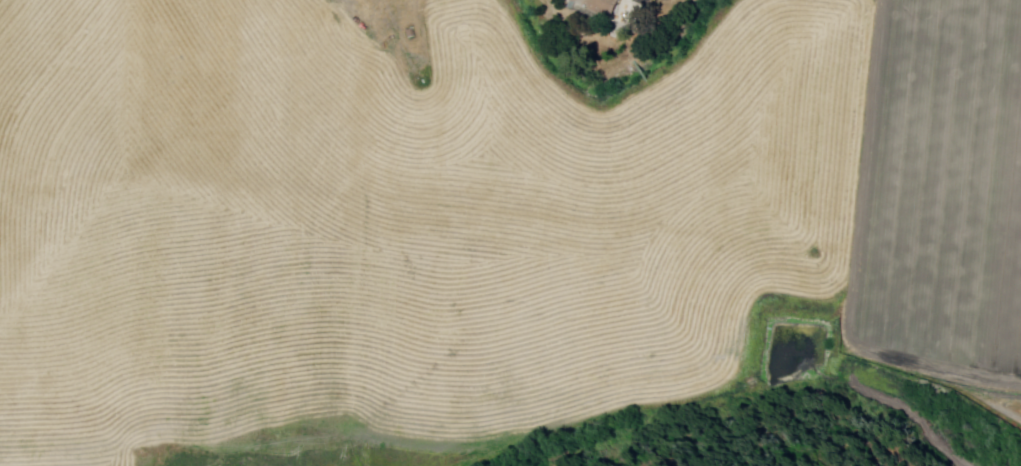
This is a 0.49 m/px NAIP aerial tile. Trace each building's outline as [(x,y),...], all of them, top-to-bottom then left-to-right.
[(570,2),(612,22),(622,0),(571,0),(570,2)]
